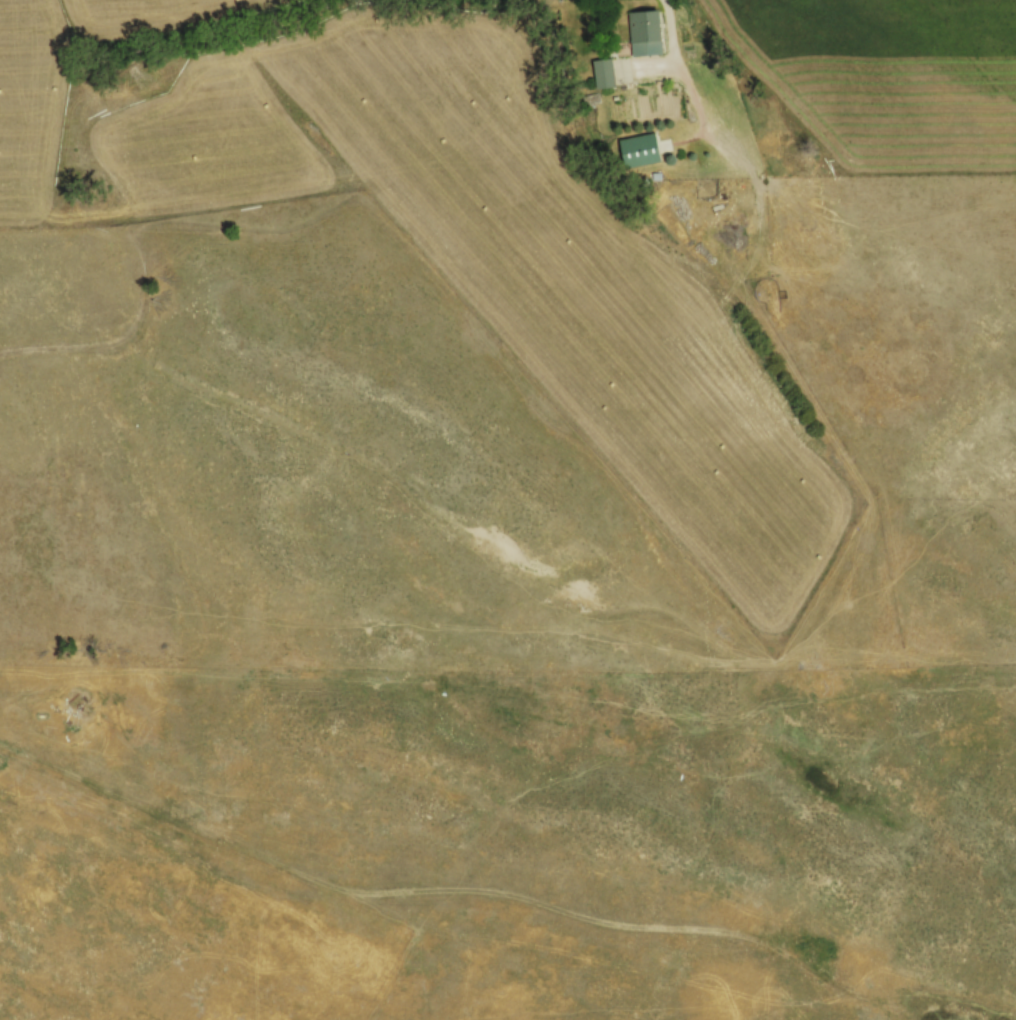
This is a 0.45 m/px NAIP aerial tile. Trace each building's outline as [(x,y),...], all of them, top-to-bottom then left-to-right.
[(661,53),(658,10),(628,12),(630,55),(661,53)] [(614,85),(610,57),(591,60),(596,88),(614,85)] [(659,161),(653,132),(618,138),(623,167),(659,161)]
